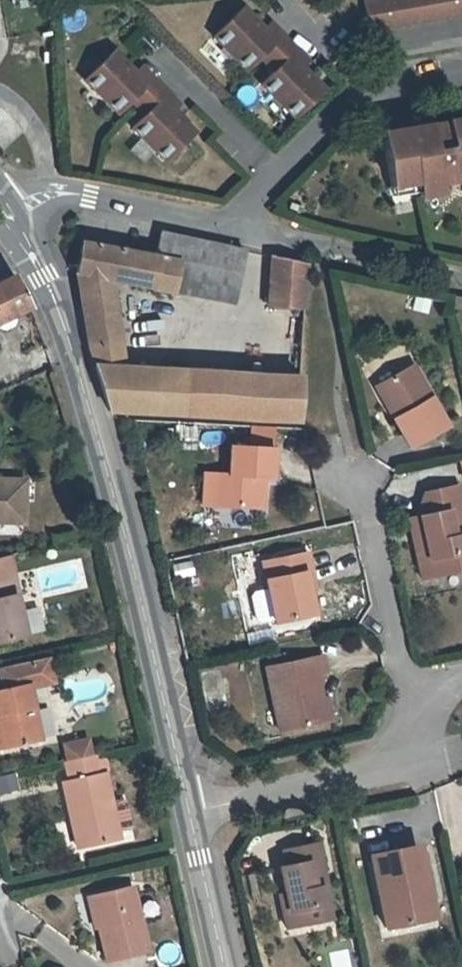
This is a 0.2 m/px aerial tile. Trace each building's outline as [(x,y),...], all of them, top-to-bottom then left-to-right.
[(461,14),(461,0),(371,0),(363,1),(368,30),(461,14)] [(288,42),(269,23),(263,30),(241,8),(214,36),(247,69),(260,56),(267,63),(288,42)] [(322,89),(301,68),(307,61),(288,42),(267,63),(274,70),(261,83),(295,117),(322,89)] [(138,107),(159,86),(140,67),(134,73),(112,52),(85,79),(118,113),(131,100),(138,107)] [(193,133),(172,111),(178,105),(159,86),(138,107),(145,114),(132,127),(166,161),(193,133)] [(447,122),(447,123),(428,127),(428,125),(382,133),(391,186),(417,182),(418,186),(438,183),(461,179),(461,119),(447,122)] [(419,191),(418,186),(417,182),(391,186),(393,196),(419,191)] [(439,193),(438,183),(418,186),(419,191),(420,196),(439,193)] [(233,303),(245,251),(160,233),(155,258),(177,262),(171,291),(233,303)] [(171,291),(177,262),(155,258),(81,243),(76,272),(111,279),(171,291)] [(303,308),(305,265),(304,265),(272,258),(269,306),(303,308)] [(113,298),(111,279),(76,272),(76,274),(80,294),(113,298)] [(14,314),(29,306),(14,275),(0,282),(0,320),(14,314)] [(120,346),(113,298),(80,294),(89,347),(120,346)] [(452,296),(450,308),(461,309),(461,297),(452,296)] [(427,311),(430,300),(417,297),(415,308),(427,311)] [(16,320),(14,314),(0,320),(0,328),(5,330),(14,326),(16,320)] [(123,367),(120,346),(89,347),(94,365),(123,367)] [(239,418),(241,374),(123,367),(94,365),(109,411),(239,418)] [(447,426),(411,365),(380,383),(399,416),(393,418),(410,448),(447,426)] [(297,421),(299,377),(241,374),(239,418),(297,421)] [(399,416),(380,383),(374,386),(393,418),(399,416)] [(252,424),(251,437),(273,438),(274,426),(252,424)] [(255,508),(257,477),(263,477),(272,477),(273,448),(230,446),(229,474),(219,474),(218,506),(255,508)] [(218,506),(219,474),(204,473),(203,505),(218,506)] [(13,480),(0,479),(0,522),(13,523),(13,480)] [(23,523),(24,480),(13,480),(13,523),(23,523)] [(458,485),(424,493),(418,511),(419,516),(428,559),(418,562),(421,579),(461,570),(461,503),(458,485)] [(428,559),(419,516),(408,519),(418,562),(428,559)] [(309,589),(305,572),(311,571),(307,553),(262,562),(268,588),(274,619),(275,622),(314,615),(309,589)] [(9,557),(0,559),(0,580),(13,576),(9,557)] [(268,588),(262,562),(246,565),(251,592),(254,591),(268,588)] [(314,588),(311,571),(305,572),(309,589),(314,588)] [(15,595),(18,594),(13,576),(0,580),(0,641),(25,635),(15,595)] [(274,619),(268,588),(254,591),(251,595),(256,619),(260,622),(274,619)] [(31,632),(42,629),(35,606),(24,609),(31,632)] [(321,700),(316,674),(325,673),(321,656),(266,667),(280,731),(326,721),(321,700)] [(29,687),(53,682),(48,657),(0,667),(0,673),(3,689),(0,689),(0,749),(41,740),(29,687)] [(332,720),(327,699),(321,700),(326,721),(332,720)] [(117,832),(110,801),(104,773),(97,774),(93,755),(65,761),(69,781),(63,782),(72,824),(78,822),(83,846),(119,838),(117,832)] [(18,788),(14,771),(0,774),(0,792),(18,788)] [(131,825),(126,802),(121,799),(110,801),(117,832),(128,830),(131,825)] [(83,846),(78,822),(72,824),(77,848),(83,846)] [(159,840),(156,827),(147,830),(150,842),(159,840)] [(315,887),(312,874),(320,873),(323,872),(317,843),(284,850),(287,865),(279,867),(285,893),(288,911),(282,912),(286,928),(312,922),(309,907),(326,904),(323,885),(315,887)] [(420,886),(412,847),(370,855),(385,928),(421,920),(414,887),(420,886)] [(323,885),(320,873),(312,874),(315,887),(323,885)] [(434,918),(427,885),(420,886),(414,887),(421,920),(434,918)] [(146,951),(131,886),(93,895),(100,925),(97,926),(105,960),(146,951)] [(288,911),(285,893),(279,894),(282,912),(288,911)] [(100,925),(93,895),(86,897),(94,927),(97,926),(100,925)] [(329,919),(326,904),(309,907),(312,922),(329,919)]
